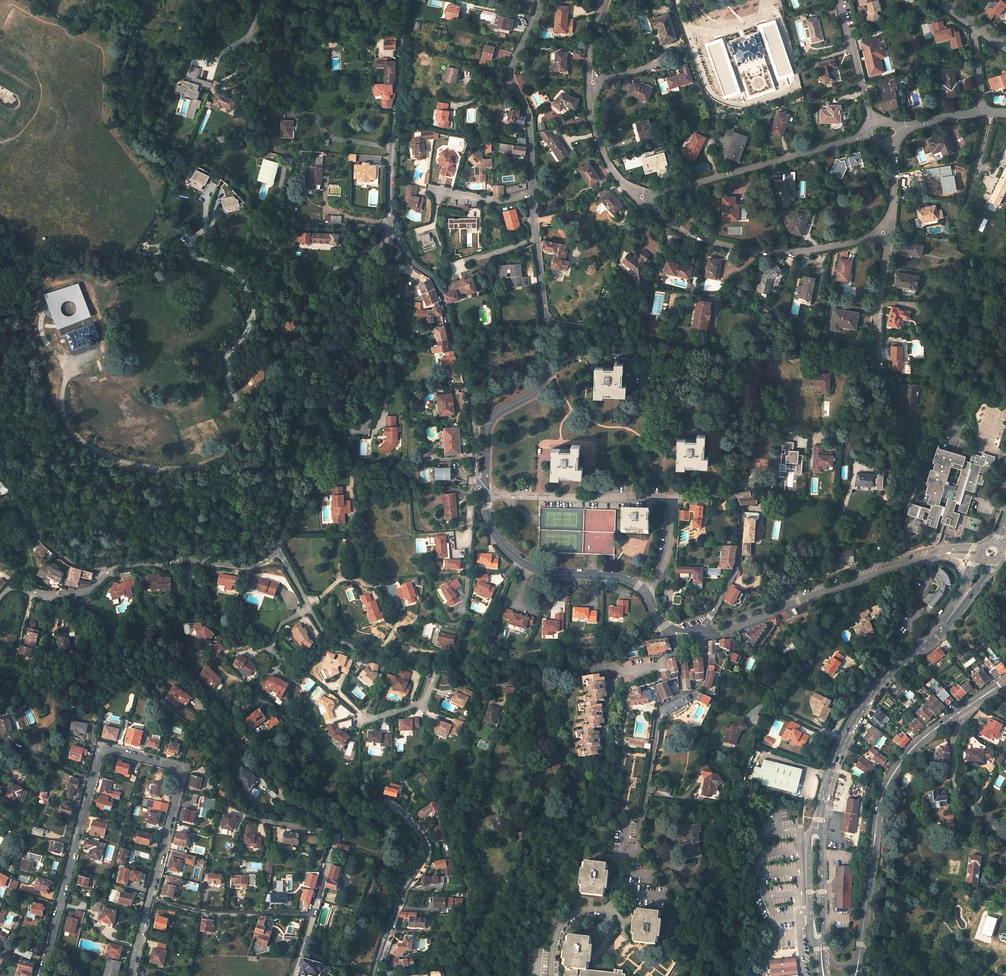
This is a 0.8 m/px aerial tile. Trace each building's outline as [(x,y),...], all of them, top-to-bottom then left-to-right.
[(860,6),(867,5),(868,8),(869,8),(869,10),(868,10),(868,11),(867,12),(868,13),(869,14),(867,19),(875,22),(878,15),(877,13),(877,12),(880,11),(878,0),(875,1),(874,0),(859,0),(860,6)] [(990,21),(995,15),(998,17),(1001,14),(1005,7),(1005,5),(1001,0),(992,8),(990,6),(983,14),(990,21)] [(461,20),(462,5),(449,4),(448,19),(461,20)] [(568,19),(569,7),(557,6),(555,31),(561,32),(562,28),(567,29),(566,32),(572,33),(573,22),(572,22),(572,19),(568,19)] [(676,39),(668,14),(652,19),(654,26),(657,25),(663,43),(676,39)] [(500,27),(511,30),(513,19),(497,16),(495,27),(500,28),(500,27)] [(821,40),(818,27),(816,18),(807,20),(809,28),(804,29),(807,38),(811,37),(812,42),(821,40)] [(964,47),(960,30),(956,31),(955,26),(947,28),(945,20),(932,22),(937,41),(952,38),(955,49),(964,47)] [(739,64),(761,56),(761,55),(764,54),(761,45),(765,43),(771,63),(768,64),(771,73),(780,70),(784,84),(792,81),(790,75),(791,75),(784,52),(786,51),(779,31),(770,34),(769,31),(761,33),(763,38),(760,39),(758,34),(750,37),(751,40),(736,45),(735,42),(728,44),(732,56),(735,64),(738,63),(739,64)] [(862,42),(865,57),(866,57),(867,60),(866,60),(870,76),(881,73),(878,57),(883,55),(880,44),(875,45),(873,40),(862,42)] [(488,66),(490,60),(491,60),(494,47),(486,45),(480,65),(488,66)] [(566,72),(566,64),(567,54),(556,52),(555,71),(558,71),(566,72)] [(836,81),(833,70),(832,70),(832,68),(832,67),(835,67),(833,60),(816,64),(818,71),(822,70),(824,78),(825,84),(836,81)] [(395,79),(395,62),(376,61),(376,67),(386,67),(385,85),(392,85),(395,79)] [(687,65),(682,66),(685,73),(667,79),(670,88),(683,84),(692,81),(687,65)] [(185,93),(184,96),(193,98),(190,111),(196,113),(197,108),(200,109),(202,100),(198,99),(200,91),(201,92),(203,88),(201,87),(202,85),(205,86),(206,81),(201,80),(201,82),(197,81),(200,68),(191,66),(188,77),(192,78),(191,82),(183,80),(181,86),(178,85),(176,91),(184,93),(185,93)] [(448,67),(446,75),(448,75),(446,81),(455,83),(458,69),(448,67)] [(942,86),(944,98),(960,96),(958,84),(956,84),(954,68),(942,70),(944,86),(942,86)] [(988,80),(991,89),(1002,86),(1003,88),(1005,87),(1005,74),(988,80)] [(214,80),(211,90),(216,91),(219,82),(214,80)] [(653,87),(637,80),(636,83),(634,82),(631,87),(633,88),(630,93),(647,100),(653,87)] [(879,85),(884,104),(886,110),(897,107),(894,93),(895,93),(892,82),(886,84),(879,85)] [(392,85),(376,85),(372,85),(372,88),(372,89),(375,89),(375,94),(375,95),(383,95),(383,99),(383,107),(391,107),(392,99),(394,99),(395,94),(392,93),(392,85)] [(769,86),(741,95),(745,108),(773,98),(769,86)] [(219,93),(214,104),(220,107),(221,105),(232,110),(236,101),(219,93)] [(578,100),(562,94),(553,104),(554,105),(560,110),(565,105),(575,109),(578,100)] [(448,121),(449,111),(447,111),(448,103),(438,102),(437,109),(438,110),(437,120),(439,120),(438,126),(448,127),(449,121),(448,121)] [(551,108),(559,114),(560,110),(554,105),(551,108)] [(840,119),(840,106),(827,106),(827,110),(821,110),(821,123),(831,123),(831,119),(840,119)] [(508,120),(524,123),(524,122),(525,117),(522,116),(523,113),(520,112),(520,110),(511,109),(508,120)] [(780,136),(788,115),(778,112),(771,133),(780,136)] [(653,136),(648,120),(637,124),(641,139),(653,136)] [(282,121),(281,137),(291,137),(291,129),(291,127),(292,127),(293,121),(282,121)] [(725,125),(723,130),(726,131),(725,134),(731,136),(734,129),(725,125)] [(569,154),(557,135),(553,138),(548,130),(539,132),(546,142),(547,142),(553,151),(555,150),(561,159),(569,154)] [(425,153),(424,143),(425,143),(425,138),(429,138),(429,132),(421,131),(422,137),(415,138),(416,144),(414,144),(415,148),(413,148),(413,155),(415,154),(418,159),(424,159),(423,153),(425,153)] [(695,157),(704,137),(695,133),(686,153),(695,157)] [(735,133),(728,152),(738,156),(742,145),(745,137),(735,133)] [(947,134),(929,141),(934,154),(941,151),(943,157),(954,153),(947,134)] [(508,144),(500,143),(499,151),(504,152),(507,152),(508,144)] [(526,147),(508,144),(507,152),(513,152),(525,154),(526,147)] [(440,163),(442,167),(441,173),(451,176),(454,167),(452,165),(452,164),(453,163),(452,161),(453,160),(457,158),(454,153),(452,154),(450,151),(446,153),(445,150),(439,154),(441,157),(440,158),(442,162),(440,163)] [(482,157),(481,156),(482,154),(478,151),(474,155),(474,154),(469,158),(470,160),(474,164),(474,163),(476,165),(476,167),(475,167),(475,174),(476,174),(477,182),(485,181),(485,175),(482,175),(482,169),(483,169),(483,167),(492,167),(492,159),(483,159),(482,157)] [(726,157),(736,161),(738,156),(728,152),(726,157)] [(654,167),(658,166),(659,170),(663,168),(668,167),(666,159),(664,160),(662,153),(642,159),(644,164),(646,163),(646,165),(646,166),(647,170),(655,168),(654,167)] [(847,158),(839,160),(837,160),(830,174),(841,179),(846,167),(846,166),(850,165),(851,167),(857,165),(856,161),(860,160),(858,153),(847,157),(847,158)] [(321,184),(322,168),(323,157),(316,157),(316,166),(316,168),(312,167),(311,178),(311,184),(320,184),(321,184)] [(264,161),(259,179),(271,183),(277,164),(265,160),(264,161)] [(599,180),(589,163),(580,169),(590,186),(599,180)] [(646,173),(659,170),(658,166),(654,167),(655,168),(647,170),(646,166),(646,165),(646,163),(644,164),(646,173)] [(360,179),(370,180),(370,179),(375,179),(375,167),(368,166),(363,166),(355,166),(355,178),(360,178),(360,179)] [(202,189),(204,184),(207,185),(212,175),(197,169),(192,181),(198,183),(197,187),(202,189)] [(1005,189),(1005,172),(1004,171),(989,202),(998,206),(1005,189)] [(320,184),(311,184),(311,178),(309,178),(308,189),(320,189),(320,184)] [(792,198),(792,181),(783,181),(782,198),(792,198)] [(413,196),(415,185),(408,184),(405,201),(409,201),(408,205),(412,206),(417,207),(418,206),(422,207),(424,198),(416,196),(413,196)] [(504,186),(493,186),(493,196),(503,196),(504,195),(504,186)] [(622,206),(609,191),(600,199),(613,214),(622,206)] [(238,195),(223,198),(225,209),(241,206),(238,195)] [(734,206),(735,198),(723,198),(723,221),(728,221),(728,219),(734,220),(734,206)] [(734,206),(734,220),(728,219),(728,221),(738,221),(738,206),(734,206)] [(935,207),(917,210),(920,223),(937,220),(935,207)] [(504,212),(506,220),(507,220),(510,230),(520,228),(518,220),(517,220),(517,218),(517,217),(515,209),(504,212)] [(802,236),(808,216),(807,216),(808,212),(798,209),(791,233),(802,236)] [(450,228),(469,229),(469,224),(472,224),(472,228),(478,228),(478,218),(450,218),(450,228)] [(425,233),(416,236),(417,241),(420,240),(422,240),(423,246),(422,246),(424,252),(432,249),(431,244),(435,242),(440,241),(436,229),(428,231),(429,233),(425,234),(425,233)] [(294,232),(294,241),(302,242),(302,232),(294,232)] [(339,233),(302,232),(302,242),(310,242),(331,243),(331,244),(338,244),(339,233)] [(562,259),(564,252),(566,253),(567,249),(564,248),(565,245),(557,243),(557,244),(545,241),(544,242),(543,248),(543,249),(555,252),(552,266),(567,270),(568,262),(564,261),(565,259),(562,259)] [(920,258),(923,247),(904,243),(901,254),(920,258)] [(649,256),(643,251),(639,257),(640,258),(644,261),(645,262),(649,256)] [(633,271),(634,284),(645,283),(643,266),(641,264),(637,261),(628,254),(623,261),(632,269),(631,269),(633,271)] [(718,276),(721,260),(709,258),(706,277),(713,278),(713,275),(718,276)] [(840,259),(837,279),(841,280),(847,281),(848,273),(850,261),(846,260),(843,260),(840,259)] [(692,268),(667,262),(665,272),(689,278),(692,268)] [(520,264),(501,266),(502,277),(507,277),(507,273),(511,273),(513,286),(522,285),(524,285),(524,281),(522,282),(522,278),(521,272),(520,264)] [(768,293),(771,281),(772,279),(781,270),(775,264),(763,275),(761,286),(759,286),(758,291),(768,293)] [(915,295),(917,277),(896,274),(894,286),(906,288),(905,293),(915,295)] [(797,297),(808,299),(809,291),(812,292),(815,279),(804,277),(802,286),(802,289),(798,288),(797,297)] [(472,278),(469,279),(457,283),(458,284),(455,285),(455,283),(454,282),(448,284),(450,292),(444,293),(447,303),(460,300),(458,294),(467,291),(468,294),(471,293),(477,291),(472,278)] [(423,294),(434,289),(430,279),(419,285),(420,288),(417,289),(420,296),(424,295),(423,294)] [(434,289),(423,294),(424,295),(428,305),(438,300),(434,289)] [(699,303),(695,326),(701,327),(705,327),(709,304),(711,305),(712,305),(712,300),(703,298),(702,303),(699,303)] [(428,314),(428,321),(434,321),(434,315),(442,315),(440,305),(435,306),(435,308),(432,309),(432,310),(426,309),(426,313),(428,314)] [(892,308),(888,324),(898,327),(901,317),(907,319),(909,312),(892,308)] [(840,324),(849,326),(849,327),(856,328),(856,326),(854,325),(855,321),(857,322),(858,314),(853,313),(853,312),(842,311),(842,312),(835,311),(832,329),(839,330),(840,324)] [(86,326),(68,333),(72,343),(74,348),(76,348),(77,348),(80,347),(80,346),(81,346),(90,342),(91,343),(92,344),(93,344),(94,344),(96,343),(97,341),(97,340),(96,338),(95,337),(98,336),(94,324),(93,324),(91,317),(84,320),(86,326)] [(660,329),(660,323),(647,321),(646,327),(660,329)] [(435,328),(437,340),(447,338),(444,324),(440,324),(441,327),(435,328)] [(646,327),(645,335),(658,337),(660,329),(646,327)] [(64,335),(68,345),(72,343),(68,333),(64,335)] [(435,353),(449,351),(449,350),(447,338),(437,340),(438,344),(434,345),(435,353)] [(902,363),(902,347),(891,347),(891,357),(891,360),(893,361),(893,369),(901,370),(902,363)] [(100,360),(92,362),(96,374),(103,372),(100,360)] [(95,374),(90,362),(83,364),(88,377),(95,374)] [(451,364),(452,373),(460,372),(457,363),(452,364),(451,364)] [(603,395),(626,395),(626,386),(622,386),(623,364),(615,364),(615,368),(615,370),(604,369),(604,367),(596,367),(596,371),(597,371),(597,380),(595,380),(595,396),(603,397),(603,395)] [(830,373),(838,374),(838,364),(830,364),(830,373)] [(829,393),(830,373),(822,373),(822,374),(822,376),(817,376),(817,374),(806,373),(806,385),(816,385),(816,383),(822,384),(822,386),(821,393),(829,393)] [(919,385),(900,383),(899,391),(906,391),(905,403),(915,404),(917,391),(919,391),(919,385)] [(437,395),(439,403),(441,403),(443,415),(454,413),(453,400),(451,400),(450,394),(437,395)] [(395,416),(385,416),(386,427),(384,427),(384,435),(386,434),(386,440),(380,447),(388,454),(394,447),(393,440),(397,440),(396,427),(395,427),(395,416)] [(440,435),(440,440),(445,441),(445,446),(440,446),(440,447),(445,454),(459,453),(459,428),(442,429),(440,435)] [(677,452),(677,468),(685,468),(685,466),(708,467),(708,457),(705,457),(705,435),(697,434),(697,439),(692,439),(692,441),(686,441),(686,439),(678,438),(677,443),(679,443),(679,452),(677,452)] [(801,474),(803,455),(799,455),(799,451),(793,451),(794,442),(783,441),(781,464),(787,464),(787,462),(797,463),(797,465),(796,474),(801,474)] [(579,467),(580,445),(572,445),(572,449),(565,449),(565,451),(561,451),(561,449),(552,449),(552,453),(554,453),(553,462),(552,462),(551,478),(560,478),(560,476),(582,477),(583,467),(579,467)] [(831,456),(832,453),(825,453),(823,453),(823,452),(822,452),(822,446),(821,446),(815,446),(813,466),(814,466),(814,471),(817,471),(821,471),(821,465),(832,466),(833,462),(832,461),(832,460),(831,460),(831,456)] [(930,509),(917,505),(913,525),(912,529),(918,531),(917,533),(922,534),(925,524),(930,525),(930,523),(937,525),(940,514),(947,516),(945,522),(949,524),(950,522),(956,524),(959,513),(953,511),(956,503),(960,504),(958,510),(966,513),(970,500),(962,497),(964,493),(965,489),(975,492),(978,483),(982,485),(985,476),(979,474),(979,472),(968,468),(970,462),(964,460),(965,456),(948,450),(946,454),(942,453),(943,449),(937,447),(933,462),(934,462),(932,469),(930,469),(926,483),(928,484),(923,501),(931,504),(930,509)] [(971,460),(970,462),(968,468),(979,472),(988,474),(990,466),(984,464),(983,466),(977,464),(979,456),(971,460)] [(444,468),(441,469),(441,467),(434,467),(434,480),(441,480),(441,478),(444,478),(444,480),(453,480),(452,467),(444,467),(444,468)] [(874,486),(875,474),(857,473),(857,485),(874,486)] [(0,487),(0,492),(1,493),(2,493),(8,490),(3,484),(0,487)] [(333,495),(334,506),(335,506),(335,513),(334,513),(334,522),(344,522),(344,513),(350,512),(350,501),(344,501),(344,495),(342,495),(342,487),(334,487),(334,495),(333,495)] [(741,505),(756,504),(756,498),(755,499),(750,499),(750,493),(749,492),(736,493),(741,505)] [(456,503),(455,493),(443,494),(444,504),(445,504),(445,512),(445,518),(457,517),(456,508),(455,508),(455,503),(456,503)] [(690,506),(703,507),(703,506),(703,499),(691,499),(690,506)] [(917,505),(910,503),(906,516),(910,517),(909,523),(913,525),(917,505)] [(701,529),(703,507),(690,506),(690,513),(693,513),(693,515),(695,516),(694,529),(701,529)] [(615,511),(540,508),(539,553),(614,555),(615,538),(616,538),(617,534),(615,534),(615,511)] [(648,534),(649,520),(647,520),(647,516),(649,516),(649,512),(622,511),(621,533),(648,534)] [(745,519),(743,545),(743,555),(750,555),(750,543),(754,543),(755,520),(757,520),(758,519),(759,515),(758,514),(744,513),(745,519)] [(940,514),(937,525),(954,530),(956,524),(950,522),(949,524),(945,522),(947,516),(940,514)] [(437,536),(438,559),(446,559),(447,570),(462,569),(462,559),(450,560),(449,536),(437,536)] [(43,545),(36,552),(41,556),(48,549),(43,545)] [(732,570),(735,557),(737,547),(723,546),(722,557),(722,563),(722,568),(722,569),(732,570)] [(853,562),(852,551),(838,553),(840,564),(853,562)] [(491,555),(477,554),(477,563),(486,563),(486,565),(490,565),(489,568),(496,568),(497,559),(490,559),(491,555)] [(42,565),(39,573),(46,577),(44,580),(50,585),(52,582),(59,585),(63,577),(65,578),(66,574),(65,574),(65,573),(53,567),(54,567),(46,563),(47,561),(46,560),(45,559),(43,559),(42,559),(40,561),(40,562),(41,563),(42,564),(42,565)] [(71,567),(69,576),(69,578),(79,580),(80,577),(82,570),(72,567),(71,567)] [(703,569),(676,568),(676,572),(675,578),(677,579),(679,579),(679,573),(693,574),(693,575),(692,576),(691,576),(692,578),(693,579),(693,582),(702,582),(703,569)] [(937,590),(936,592),(935,592),(933,593),(932,594),(929,594),(927,594),(921,601),(924,605),(925,604),(928,607),(927,608),(932,610),(944,594),(945,590),(945,587),(945,586),(950,586),(950,584),(949,581),(947,576),(945,574),(944,572),(942,571),(939,569),(933,580),(934,581),(936,582),(937,583),(937,585),(938,587),(937,588),(937,590)] [(84,577),(88,578),(92,579),(93,573),(82,570),(80,577),(84,578),(84,577)] [(486,574),(476,575),(477,581),(479,582),(478,584),(476,584),(473,592),(477,594),(485,598),(486,597),(489,599),(494,588),(488,586),(488,588),(485,586),(486,584),(485,584),(485,582),(487,582),(486,574)] [(171,578),(163,579),(161,577),(159,577),(159,575),(150,576),(151,580),(148,582),(149,586),(153,586),(156,588),(160,588),(160,591),(172,591),(171,578)] [(220,575),(218,585),(219,585),(218,589),(227,590),(231,591),(231,589),(242,591),(243,588),(237,587),(239,578),(220,575)] [(83,588),(90,585),(91,584),(91,582),(85,581),(86,579),(84,578),(80,577),(79,580),(78,586),(78,587),(83,588)] [(120,596),(125,595),(129,598),(133,593),(131,587),(136,586),(134,578),(123,580),(124,585),(121,586),(116,583),(112,590),(114,592),(112,595),(113,600),(119,599),(120,596)] [(269,582),(253,578),(250,589),(266,594),(265,594),(275,597),(278,584),(269,581),(269,582)] [(452,592),(460,587),(457,581),(451,584),(450,583),(442,587),(445,592),(443,593),(442,593),(448,603),(449,603),(451,606),(458,602),(452,592)] [(415,597),(410,584),(396,589),(400,602),(407,600),(409,604),(414,602),(412,598),(415,597)] [(732,584),(724,599),(736,606),(744,591),(732,584)] [(378,610),(374,601),(371,603),(368,595),(360,598),(363,606),(365,605),(369,616),(369,617),(370,616),(373,622),(383,619),(380,612),(378,613),(378,610)] [(99,609),(107,606),(104,600),(96,603),(99,609)] [(628,600),(618,600),(618,607),(610,607),(609,616),(614,616),(614,618),(618,618),(618,617),(623,617),(623,612),(628,612),(628,600)] [(530,623),(533,615),(528,614),(527,616),(511,611),(512,609),(504,606),(501,615),(509,617),(508,621),(524,627),(526,621),(530,623)] [(864,606),(856,613),(859,617),(861,615),(863,618),(867,615),(870,612),(864,606)] [(597,622),(597,611),(589,611),(589,609),(574,608),(574,618),(589,618),(588,622),(597,622)] [(781,620),(787,614),(785,612),(777,616),(781,619),(781,620)] [(563,614),(556,613),(555,620),(543,619),(542,633),(548,633),(548,630),(552,630),(558,631),(558,627),(562,627),(563,614)] [(856,613),(854,615),(863,624),(864,623),(863,622),(866,621),(868,623),(869,622),(871,620),(867,615),(863,618),(861,615),(859,617),(856,613)] [(770,620),(756,628),(742,634),(751,640),(749,642),(753,645),(755,643),(756,643),(772,621),(777,625),(781,619),(777,616),(774,618),(771,620),(770,620)] [(23,643),(34,645),(38,630),(33,629),(34,624),(33,622),(31,621),(29,623),(23,643)] [(872,630),(869,622),(868,623),(866,621),(863,622),(864,623),(863,624),(860,625),(860,627),(855,629),(859,638),(870,633),(869,631),(872,630)] [(205,638),(207,636),(209,638),(211,638),(214,634),(205,627),(204,628),(201,627),(201,623),(194,624),(194,630),(198,632),(197,635),(196,636),(194,636),(194,641),(202,641),(204,642),(205,642),(216,655),(223,648),(218,642),(215,645),(213,645),(205,638)] [(295,636),(298,641),(299,640),(301,644),(304,642),(305,646),(311,649),(315,643),(312,641),(311,639),(309,639),(307,635),(306,636),(304,631),(303,629),(304,628),(302,625),(293,629),(296,635),(295,636)] [(71,647),(68,633),(56,635),(59,648),(57,648),(56,650),(56,655),(59,656),(61,656),(61,657),(72,655),(73,653),(72,651),(71,650),(68,651),(67,648),(71,647)] [(453,641),(454,636),(439,633),(437,641),(443,642),(441,648),(449,650),(451,640),(453,641)] [(667,639),(646,642),(647,650),(664,646),(665,652),(671,650),(669,645),(668,645),(667,639)] [(719,648),(727,651),(726,652),(725,653),(726,656),(728,656),(730,655),(732,657),(733,658),(732,660),(736,662),(738,659),(739,656),(739,655),(732,652),(731,653),(730,652),(730,641),(722,641),(719,641),(719,648)] [(34,645),(23,643),(23,646),(20,645),(18,652),(30,656),(31,648),(34,649),(34,645)] [(648,655),(665,652),(664,646),(647,650),(648,655)] [(942,647),(929,657),(934,665),(947,655),(942,647)] [(338,661),(335,660),(337,654),(330,651),(329,656),(328,656),(323,668),(327,670),(330,671),(334,678),(340,675),(337,668),(339,667),(344,669),(343,673),(349,675),(353,662),(347,660),(348,659),(340,656),(338,661)] [(833,676),(841,665),(840,664),(844,658),(837,654),(834,659),(833,658),(830,662),(829,662),(826,666),(827,666),(825,670),(833,676)] [(239,671),(249,677),(254,667),(255,666),(249,663),(248,664),(244,661),(244,660),(245,659),(238,655),(233,665),(240,669),(239,671)] [(668,660),(670,670),(677,668),(675,658),(668,660)] [(983,664),(993,676),(994,675),(998,673),(995,669),(995,668),(989,660),(983,664)] [(708,662),(707,671),(713,672),(714,667),(716,667),(717,664),(715,663),(708,662)] [(999,674),(1005,669),(1001,663),(995,668),(995,669),(999,674)] [(723,667),(717,664),(716,667),(714,667),(713,672),(714,672),(713,674),(720,676),(723,667)] [(807,668),(801,664),(797,670),(803,673),(807,668)] [(372,685),(377,680),(380,681),(382,676),(377,675),(379,667),(370,665),(369,671),(366,670),(361,676),(365,679),(363,681),(366,684),(367,683),(370,685),(372,685)] [(213,689),(221,681),(208,667),(199,676),(213,689)] [(989,680),(982,669),(972,676),(980,687),(989,680)] [(393,689),(404,692),(404,694),(409,696),(410,690),(406,689),(408,685),(408,683),(408,682),(411,674),(401,671),(398,679),(396,678),(393,689)] [(707,671),(706,681),(702,686),(710,688),(713,674),(714,672),(713,672),(707,671)] [(671,679),(669,673),(661,674),(664,682),(666,681),(671,679)] [(596,705),(596,701),(602,700),(602,696),(605,696),(602,677),(599,677),(598,674),(576,677),(578,689),(575,689),(576,697),(574,697),(575,704),(574,705),(575,716),(573,716),(574,724),(571,724),(572,731),(571,732),(575,758),(597,755),(596,751),(600,750),(597,732),(594,732),(593,728),(600,727),(599,724),(602,723),(599,705),(596,705)] [(287,684),(275,678),(274,679),(271,685),(266,682),(261,679),(257,687),(262,690),(267,693),(268,690),(277,694),(276,697),(279,699),(287,684)] [(655,685),(659,704),(660,704),(664,703),(663,701),(672,697),(666,681),(664,682),(655,685)] [(892,693),(898,699),(908,688),(903,682),(892,693)] [(960,687),(966,693),(971,688),(966,682),(960,687)] [(174,684),(168,691),(170,693),(166,698),(170,701),(176,695),(185,702),(188,697),(174,684)] [(949,691),(955,697),(956,696),(959,699),(966,693),(960,687),(958,685),(954,688),(953,687),(949,691)] [(465,706),(470,695),(472,696),(474,692),(465,688),(462,693),(457,691),(453,700),(464,705),(465,706)] [(640,690),(634,691),(634,693),(630,694),(631,706),(649,703),(648,701),(647,691),(640,692),(640,690)] [(953,700),(943,690),(937,696),(947,706),(953,700)] [(688,695),(664,709),(662,714),(664,717),(672,712),(683,705),(692,700),(706,706),(710,698),(697,692),(691,695),(688,695)] [(819,705),(814,716),(823,721),(829,710),(826,709),(830,703),(813,693),(809,700),(819,705)] [(170,701),(176,707),(180,702),(183,704),(185,702),(176,695),(170,701)] [(332,699),(324,696),(322,696),(320,700),(322,703),(326,705),(329,713),(326,714),(329,721),(337,718),(334,711),(337,705),(338,706),(340,700),(334,695),(332,699)] [(944,707),(934,696),(924,704),(935,716),(944,707)] [(808,702),(816,706),(812,715),(814,716),(819,705),(809,700),(808,702)] [(498,718),(502,708),(492,704),(486,720),(495,723),(497,718),(498,718)] [(674,715),(685,709),(683,705),(672,712),(674,715)] [(926,707),(918,715),(926,723),(934,715),(926,707)] [(250,731),(266,719),(259,710),(244,721),(250,731)] [(874,715),(878,719),(883,713),(879,710),(874,715)] [(9,715),(0,718),(0,732),(1,737),(14,734),(9,715)] [(402,730),(414,730),(414,726),(421,726),(421,716),(414,716),(414,719),(402,720),(402,730)] [(908,726),(915,719),(912,716),(906,724),(908,726)] [(273,727),(280,722),(276,717),(269,722),(273,727)] [(437,729),(450,734),(451,731),(460,735),(465,720),(455,717),(453,724),(440,719),(437,729)] [(908,726),(915,733),(922,726),(915,719),(908,726)] [(996,736),(998,733),(1000,734),(1002,730),(1000,729),(1002,725),(989,719),(986,724),(988,725),(987,727),(984,726),(980,733),(981,735),(983,736),(984,735),(984,736),(985,737),(989,739),(991,736),(992,737),(996,736)] [(743,720),(730,727),(729,724),(724,728),(727,734),(725,743),(736,746),(739,735),(738,733),(748,728),(743,720)] [(335,737),(347,745),(352,737),(341,729),(340,730),(339,729),(337,723),(330,726),(333,734),(336,736),(335,737)] [(789,723),(783,738),(789,741),(790,738),(794,740),(798,741),(797,743),(805,747),(809,736),(798,731),(794,729),(796,726),(789,723)] [(103,737),(116,741),(119,730),(110,728),(105,727),(103,737)] [(884,734),(874,727),(869,733),(871,734),(867,741),(875,747),(884,734)] [(138,746),(142,732),(129,729),(125,743),(138,746)] [(240,740),(244,738),(239,730),(235,732),(240,740)] [(384,733),(371,732),(371,744),(383,744),(383,742),(388,742),(388,745),(394,746),(394,734),(387,734),(387,737),(384,737),(384,733)] [(904,735),(896,744),(901,748),(909,739),(904,735)] [(979,743),(972,736),(970,738),(970,744),(972,744),(972,750),(968,750),(968,751),(968,760),(968,761),(973,762),(978,762),(983,762),(984,758),(992,758),(992,750),(979,743)] [(147,746),(158,749),(160,741),(153,739),(149,738),(147,746)] [(178,754),(180,745),(171,743),(168,752),(171,752),(170,755),(175,756),(176,753),(178,754)] [(69,758),(80,761),(82,754),(86,755),(87,751),(84,750),(84,749),(73,746),(69,758)] [(940,747),(937,762),(949,767),(949,753),(949,748),(940,747)] [(873,759),(881,764),(885,756),(878,752),(873,748),(870,753),(875,756),(873,759)] [(862,757),(856,766),(870,775),(875,766),(862,757)] [(777,763),(764,759),(763,766),(775,769),(777,763)] [(127,775),(129,765),(118,762),(116,771),(122,772),(122,774),(127,775)] [(758,783),(797,794),(801,780),(804,770),(777,763),(775,769),(763,766),(762,767),(756,766),(752,780),(758,781),(758,783)] [(713,793),(719,789),(717,787),(723,782),(717,774),(715,776),(709,768),(702,774),(706,779),(708,779),(707,782),(705,784),(704,790),(707,790),(706,796),(713,797),(713,793)] [(249,787),(255,778),(243,770),(237,778),(249,787)] [(200,790),(203,779),(192,776),(189,787),(200,790)] [(67,793),(73,794),(75,788),(77,789),(79,783),(78,783),(79,780),(77,778),(77,779),(71,777),(70,781),(70,780),(67,793)] [(110,792),(112,782),(104,780),(100,795),(112,798),(114,793),(110,792)] [(151,795),(160,797),(162,788),(161,787),(162,783),(156,782),(155,786),(153,785),(151,795)] [(24,802),(28,793),(22,789),(10,783),(7,791),(9,792),(7,797),(16,801),(17,799),(24,802)] [(397,797),(400,787),(391,785),(390,789),(387,788),(385,794),(397,797)] [(945,791),(928,793),(930,807),(936,807),(936,808),(941,807),(940,806),(946,805),(945,791)] [(108,802),(109,798),(100,796),(99,800),(97,807),(101,808),(101,809),(104,810),(105,808),(107,809),(108,803),(108,802)] [(152,809),(153,801),(144,799),(142,806),(152,809)] [(206,799),(204,808),(214,810),(216,801),(206,799)] [(844,812),(841,832),(844,832),(843,838),(845,840),(853,841),(859,800),(848,799),(846,813),(844,812)] [(433,802),(438,811),(439,813),(443,811),(441,808),(436,800),(433,802)] [(433,802),(429,804),(418,812),(422,818),(428,814),(427,812),(432,809),(433,811),(434,813),(438,811),(433,802)] [(72,809),(72,806),(64,804),(64,807),(63,807),(61,815),(66,817),(67,815),(67,814),(69,814),(71,815),(72,809)] [(145,822),(155,825),(157,816),(155,815),(156,812),(148,810),(145,822)] [(192,823),(195,813),(184,810),(181,820),(192,823)] [(12,817),(2,813),(0,819),(9,823),(12,817)] [(235,817),(224,815),(223,819),(221,820),(221,823),(222,825),(222,828),(233,830),(235,817)] [(955,832),(954,819),(947,820),(947,825),(946,825),(947,830),(953,829),(953,833),(955,832)] [(90,835),(103,839),(106,828),(103,827),(104,824),(96,822),(93,821),(90,835)] [(254,836),(255,826),(247,825),(247,835),(245,835),(245,844),(254,844),(254,848),(261,848),(261,837),(255,837),(254,836)] [(33,834),(42,837),(44,830),(35,827),(33,834)] [(444,839),(440,828),(435,829),(439,841),(444,839)] [(149,846),(152,835),(138,831),(135,842),(149,846)] [(185,847),(188,835),(177,833),(174,844),(178,845),(176,851),(181,853),(183,853),(184,850),(183,850),(184,847),(185,847)] [(298,844),(298,833),(284,833),(284,846),(289,846),(289,844),(298,844)] [(100,860),(104,845),(86,840),(84,847),(91,849),(89,858),(100,860)] [(50,851),(60,854),(63,844),(52,841),(50,851)] [(347,854),(349,848),(338,844),(337,850),(340,851),(340,852),(347,854)] [(700,855),(697,844),(682,849),(685,860),(700,855)] [(126,863),(129,851),(121,849),(117,864),(121,866),(123,866),(124,866),(125,862),(126,863)] [(975,888),(979,866),(980,866),(981,859),(969,857),(968,864),(969,864),(965,886),(975,888)] [(31,872),(33,862),(23,859),(20,870),(31,872)] [(179,872),(181,861),(171,859),(169,869),(179,872)] [(266,873),(271,874),(272,865),(278,865),(278,864),(278,859),(272,859),(272,861),(267,861),(266,873)] [(452,867),(451,859),(442,861),(435,862),(436,868),(447,866),(447,868),(452,867)] [(582,895),(604,897),(605,888),(606,888),(608,872),(606,872),(607,864),(586,862),(585,870),(583,870),(581,886),(583,886),(582,895)] [(854,874),(854,862),(851,862),(851,866),(836,866),(836,881),(835,881),(833,881),(833,890),(836,890),(836,908),(851,908),(851,874),(854,874)] [(326,887),(335,890),(336,888),(338,888),(338,885),(338,883),(336,882),(341,868),(340,868),(341,866),(336,865),(335,866),(333,866),(326,887)] [(121,874),(119,874),(118,880),(120,880),(122,881),(122,884),(126,885),(128,879),(138,882),(139,878),(141,878),(142,873),(133,871),(133,872),(130,871),(131,868),(124,866),(123,866),(121,874)] [(454,876),(452,867),(447,868),(447,866),(445,867),(446,876),(454,876)] [(307,879),(306,883),(305,885),(314,888),(319,873),(305,873),(303,878),(307,879)] [(220,884),(222,876),(205,874),(204,881),(209,882),(209,883),(220,884)] [(164,895),(172,897),(175,887),(179,888),(182,879),(167,875),(163,891),(165,892),(164,895)] [(248,876),(231,876),(231,886),(235,887),(235,884),(242,884),(242,887),(248,887),(248,886),(248,885),(250,885),(249,886),(254,886),(254,875),(248,875),(248,876)] [(78,885),(87,888),(92,889),(93,884),(96,885),(97,881),(80,876),(78,885)] [(428,884),(445,884),(445,876),(432,876),(433,877),(428,877),(428,876),(422,876),(422,886),(428,886),(428,884)] [(53,888),(55,882),(39,878),(38,883),(36,882),(35,886),(37,886),(36,889),(48,892),(49,887),(53,888)] [(15,890),(18,882),(12,880),(9,888),(15,890)] [(6,895),(13,898),(15,890),(9,888),(6,895)] [(309,905),(313,892),(307,890),(304,890),(302,895),(305,896),(303,900),(306,901),(305,904),(309,905)] [(119,903),(131,906),(132,900),(131,900),(132,895),(121,892),(119,903)] [(286,903),(287,894),(271,893),(271,902),(286,903)] [(462,904),(462,899),(452,899),(445,899),(445,897),(434,897),(434,907),(453,907),(453,904),(462,904)] [(91,909),(98,911),(100,905),(100,903),(93,901),(91,909)] [(37,915),(42,916),(44,908),(42,907),(43,905),(31,903),(30,903),(27,916),(27,917),(35,919),(36,918),(37,915)] [(100,921),(113,925),(116,912),(116,909),(111,908),(111,909),(104,907),(100,921)] [(636,943),(658,945),(659,937),(660,937),(662,921),(660,920),(661,912),(640,910),(639,918),(637,918),(635,934),(637,934),(636,943)] [(85,913),(78,911),(76,919),(74,918),(69,917),(65,931),(70,932),(71,932),(72,932),(71,937),(78,939),(81,929),(75,927),(77,922),(82,923),(85,913)] [(168,920),(168,919),(164,918),(164,917),(161,916),(160,917),(157,917),(155,928),(166,930),(168,920)] [(265,926),(263,926),(266,917),(260,917),(254,937),(259,938),(257,944),(267,947),(272,932),(264,929),(265,926)] [(424,919),(410,918),(409,929),(415,929),(416,925),(423,926),(424,919)] [(213,921),(203,920),(201,931),(212,933),(212,926),(213,921)] [(588,970),(589,962),(591,962),(592,946),(591,946),(591,938),(570,935),(569,944),(567,943),(566,959),(567,959),(565,975),(573,975),(576,975),(577,969),(581,970),(581,975),(624,975),(624,974),(621,974),(621,971),(613,970),(612,973),(588,970)] [(405,950),(409,950),(412,950),(413,940),(406,940),(406,944),(399,944),(398,950),(396,950),(395,956),(402,956),(403,953),(405,953),(405,950)] [(119,962),(123,947),(110,944),(106,959),(108,959),(119,962)] [(15,952),(30,959),(33,953),(18,946),(15,952)] [(162,964),(165,951),(154,948),(151,961),(162,964)] [(301,974),(309,975),(320,975),(321,974),(322,971),(323,970),(324,969),(324,967),(323,966),(324,964),(303,958),(301,966),(304,967),(301,974)] [(389,964),(389,968),(414,965),(413,961),(414,960),(414,959),(413,959),(395,961),(395,958),(390,959),(389,964)] [(121,962),(119,962),(108,959),(104,975),(118,975),(121,962)] [(34,965),(20,961),(18,968),(20,968),(19,973),(17,972),(16,975),(31,975),(34,965)]
